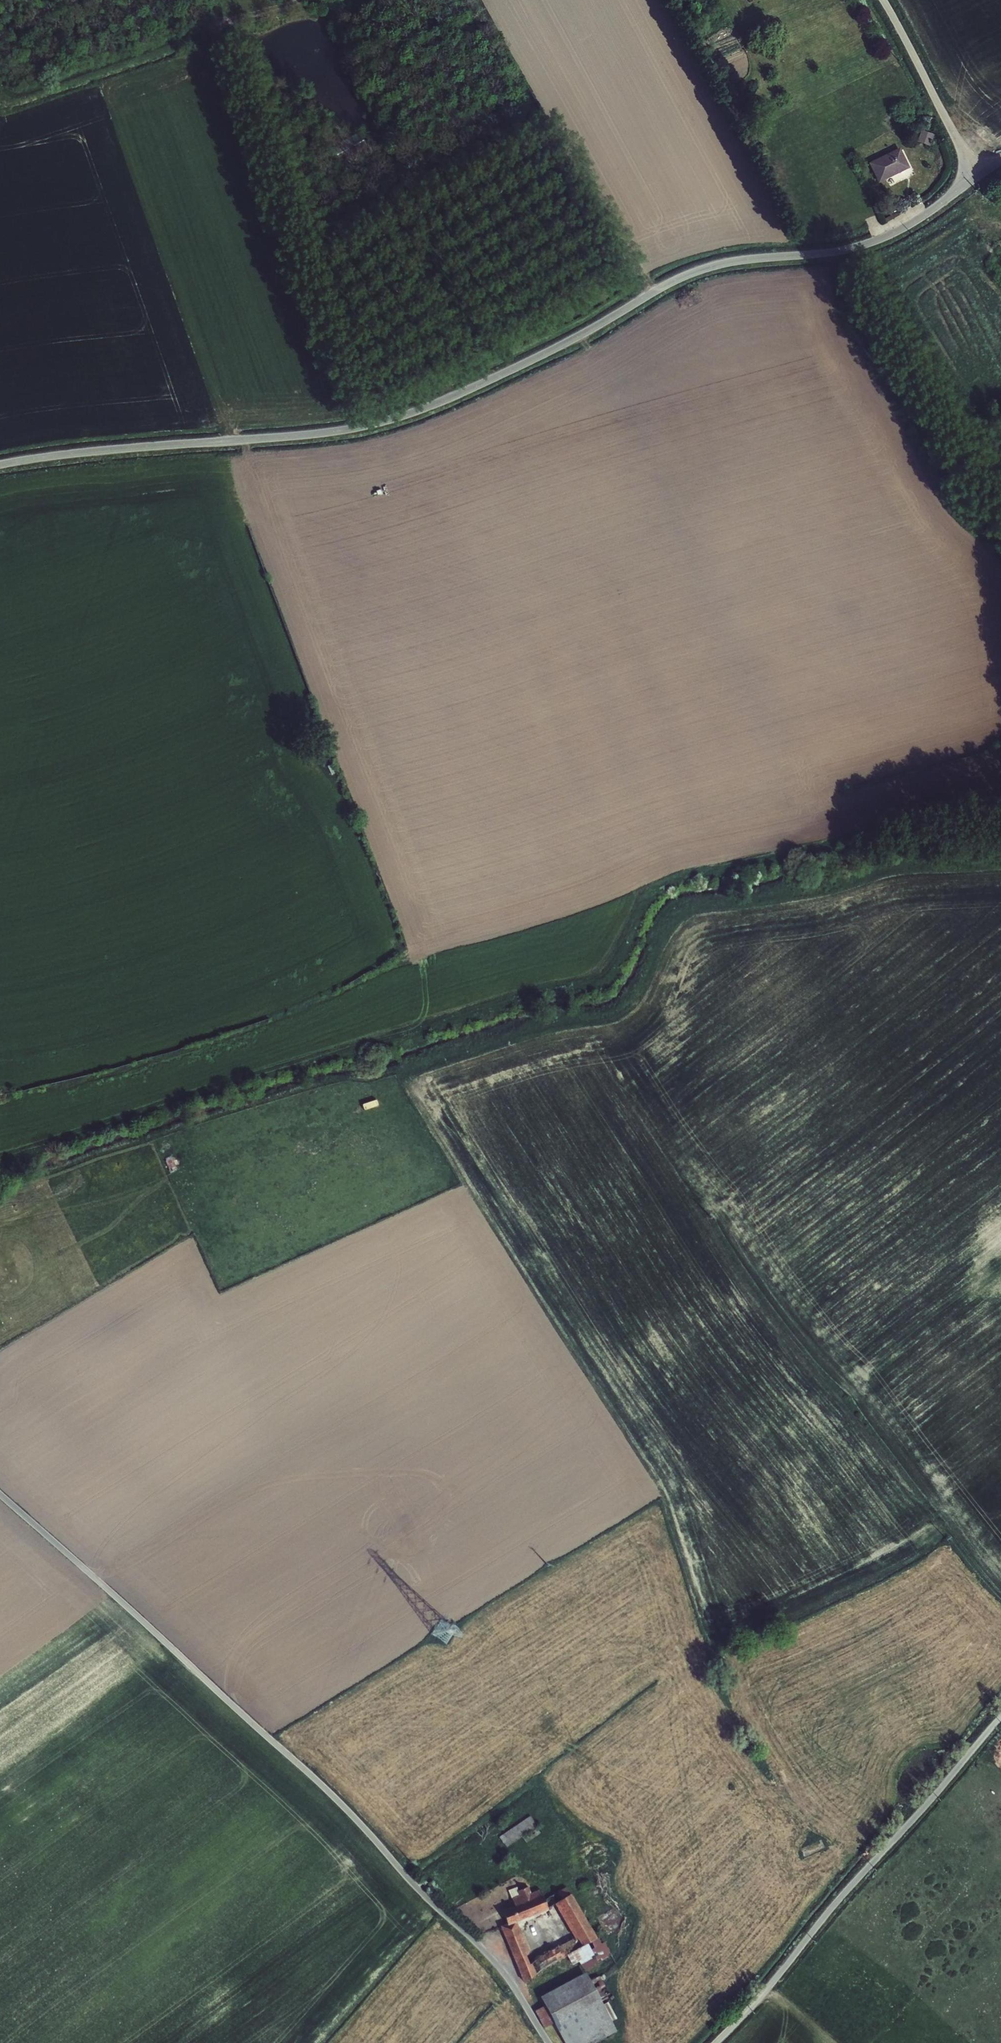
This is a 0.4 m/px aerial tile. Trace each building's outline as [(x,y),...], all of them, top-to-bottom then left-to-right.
[(913,162),(905,146),(879,158),(887,175),(913,162)] [(487,1796),(472,1807),(477,1813),(491,1803),(487,1796)] [(498,1836),(505,1847),(538,1827),(531,1815),(498,1836)] [(578,1898),(560,1907),(582,1951),(577,1955),(574,1949),(545,1964),(527,1927),(556,1913),(546,1893),(538,1898),(533,1890),(525,1894),(527,1900),(518,1904),(521,1910),(509,1915),(518,1932),(511,1935),(538,1989),(552,1982),(557,1971),(569,1962),(574,1969),(580,1965),(585,1975),(614,1961),(604,1941),(599,1943),(578,1898)] [(585,1975),(539,1998),(544,2009),(535,2013),(544,2031),(553,2027),(561,2042),(600,2042),(614,2036),(585,1975)]
